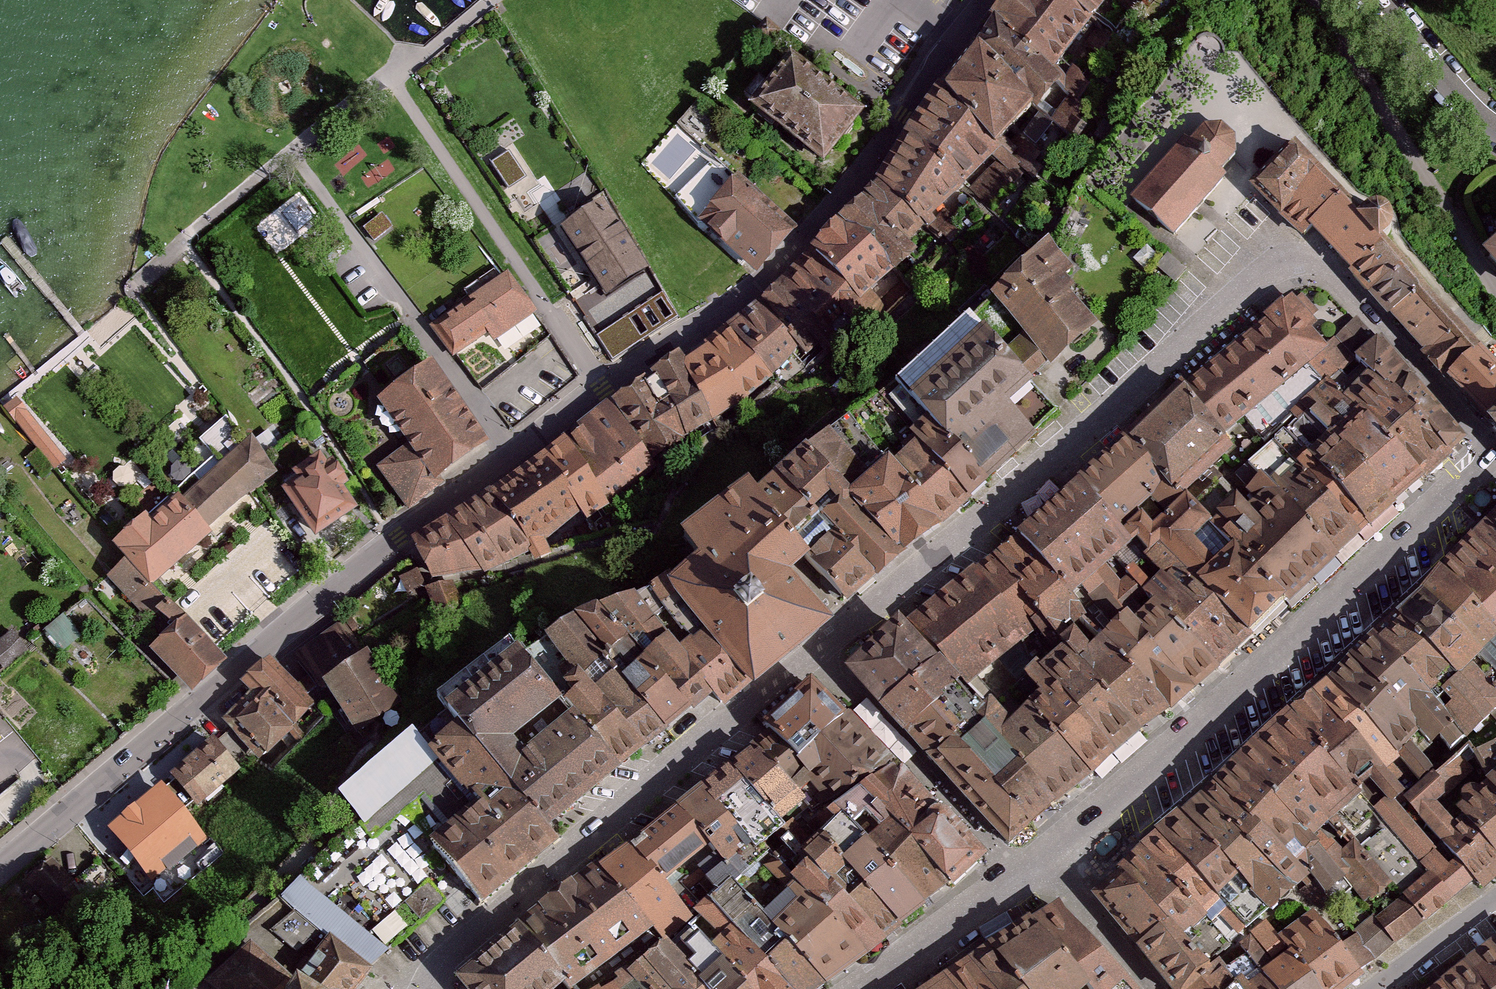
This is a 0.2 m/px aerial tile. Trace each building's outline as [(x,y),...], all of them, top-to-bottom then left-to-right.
[(992,15),(998,19),(1056,65),(1094,18),(1072,0),(1004,0),(992,15)] [(1107,0),(1072,0),(1094,18),(1107,0)] [(998,19),(978,47),(1039,98),(1045,103),(1068,75),(1056,65),(998,19)] [(1039,98),(978,47),(946,93),(998,147),(1039,98)] [(755,112),(828,166),(868,113),(795,58),(755,112)] [(939,86),(907,134),(965,185),(1002,151),(998,147),(946,93),(939,86)] [(1222,125),(1204,126),(1190,141),(1185,137),(1130,198),(1173,236),(1226,177),(1221,172),(1236,155),(1236,138),(1222,125)] [(965,185),(907,134),(877,182),(879,184),(925,224),(965,185)] [(510,148),(493,159),(509,184),(526,173),(510,148)] [(1297,150),(1253,190),(1280,216),(1320,176),(1297,150)] [(1320,176),(1280,216),(1301,237),(1308,230),(1341,197),(1320,176)] [(790,233),(734,183),(698,223),(755,273),(790,233)] [(879,184),(842,219),(895,270),(898,272),(919,252),(908,243),(925,224),(879,184)] [(1341,197),(1308,230),(1350,275),(1385,242),(1359,215),(1341,197)] [(679,316),(603,202),(537,246),(613,360),(679,316)] [(1359,215),(1385,242),(1393,232),(1396,221),(1389,211),(1382,206),(1371,207),(1359,215)] [(842,219),(810,251),(864,304),(895,270),(842,219)] [(1027,346),(1011,361),(1032,382),(1048,366),(1052,371),(1100,326),(1069,294),(1074,289),(1063,278),(1073,268),(1047,236),(984,295),(1027,346)] [(1385,242),(1350,275),(1370,297),(1407,265),(1385,242)] [(1495,270),(1495,246),(1484,256),(1495,270)] [(810,251),(777,285),(823,331),(842,311),(859,327),(873,313),(864,304),(810,251)] [(1407,265),(1370,297),(1388,319),(1391,317),(1426,287),(1407,265)] [(534,318),(501,273),(430,326),(451,354),(479,333),(491,349),(534,318)] [(777,285),(755,307),(799,350),(808,359),(819,348),(824,353),(835,343),(823,331),(777,285)] [(1426,287),(1391,317),(1425,355),(1458,324),(1426,287)] [(1289,295),(1264,318),(1308,368),(1314,364),(1330,351),(1326,346),(1311,331),(1318,325),(1289,295)] [(755,307),(729,330),(773,376),(799,350),(755,307)] [(1264,318),(1183,389),(1227,438),(1308,368),(1264,318)] [(1334,385),(1380,343),(1357,318),(1326,346),(1330,351),(1314,364),(1328,379),(1334,385)] [(1425,355),(1421,358),(1445,384),(1448,382),(1482,352),(1458,324),(1425,355)] [(747,401),(773,376),(729,330),(727,327),(705,345),(676,363),(716,420),(747,401)] [(928,420),(987,484),(1037,438),(1010,409),(1034,388),(985,334),(911,402),(928,420)] [(1361,415),(1405,374),(1380,343),(1334,385),(1361,415)] [(68,365),(82,383),(105,366),(92,348),(68,365)] [(1448,382),(1484,424),(1487,427),(1495,419),(1495,368),(1482,352),(1448,382)] [(479,444),(422,363),(369,401),(397,441),(363,465),(391,505),(479,444)] [(646,384),(649,389),(685,441),(705,426),(716,420),(676,363),(646,384)] [(1361,415),(1422,482),(1467,442),(1405,374),(1361,415)] [(1329,437),(1393,508),(1422,482),(1361,415),(1334,385),(1328,379),(1299,405),(1329,437)] [(649,389),(646,384),(644,382),(613,403),(656,460),(685,441),(649,389)] [(1183,389),(1125,441),(1180,502),(1184,498),(1238,450),(1227,438),(1183,389)] [(2,410),(54,478),(67,469),(15,400),(2,410)] [(606,405),(562,440),(611,503),(655,469),(606,405)] [(1487,427),(1495,438),(1495,419),(1487,427)] [(908,439),(915,446),(968,501),(987,484),(928,420),(908,439)] [(151,507),(108,546),(123,563),(109,575),(139,609),(147,602),(166,625),(173,619),(188,606),(164,577),(282,471),(250,435),(159,517),(151,507)] [(1329,437),(1305,458),(1371,531),(1394,510),(1393,508),(1329,437)] [(562,440),(490,493),(532,552),(539,561),(549,554),(542,545),(580,517),(587,526),(613,506),(611,503),(562,440)] [(1125,441),(1078,484),(1133,544),(1147,531),(1180,502),(1125,441)] [(1342,562),(1365,540),(1362,538),(1292,462),(1274,444),(1251,466),(1263,479),(1342,562)] [(904,455),(955,513),(968,501),(915,446),(904,455)] [(835,534),(876,581),(899,561),(847,501),(804,452),(754,496),(806,559),(835,534)] [(1362,538),(1371,531),(1305,458),(1301,454),(1292,462),(1362,538)] [(904,455),(889,468),(940,525),(942,528),(957,515),(955,513),(904,455)] [(322,460),(281,489),(318,541),(359,511),(322,460)] [(940,525),(889,468),(887,466),(847,501),(899,561),(940,525)] [(1287,604),(1291,611),(1342,562),(1263,479),(1212,528),(1233,549),(1287,604)] [(1022,534),(1019,537),(1071,598),(1096,577),(1114,562),(1133,544),(1078,484),(1022,534)] [(699,565),(672,588),(754,685),(755,686),(819,632),(829,624),(790,578),(809,562),(806,559),(754,496),(744,485),(678,540),(688,551),(699,565)] [(490,493),(465,510),(505,564),(532,552),(490,493)] [(1252,638),(1287,604),(1233,549),(1212,528),(1184,498),(1180,502),(1147,531),(1160,544),(1198,583),(1252,638)] [(465,510),(446,522),(482,574),(505,564),(465,510)] [(446,522),(410,543),(433,581),(482,574),(446,522)] [(1493,528),(1487,522),(1473,536),(1495,561),(1495,531),(1493,528)] [(806,559),(809,562),(848,606),(876,581),(835,534),(806,559)] [(1473,536),(1436,571),(1441,576),(1495,635),(1495,561),(1473,536)] [(1071,598),(1019,537),(995,556),(1064,638),(1088,618),(1071,598)] [(1252,638),(1198,583),(1160,544),(1127,576),(1220,670),(1252,638)] [(1064,638),(995,556),(973,573),(1026,637),(1036,629),(1052,648),(1058,644),(1064,638)] [(1114,562),(1096,577),(1195,693),(1220,670),(1127,576),(1114,562)] [(973,570),(905,628),(936,661),(965,690),(1026,637),(973,573),(973,570)] [(1421,595),(1423,597),(1482,658),(1495,645),(1495,635),(1441,576),(1421,595)] [(1071,598),(1088,618),(1170,714),(1171,713),(1195,693),(1096,577),(1071,598)] [(714,696),(725,709),(754,685),(672,588),(666,580),(638,604),(714,696)] [(1423,597),(1398,621),(1402,623),(1458,683),(1481,660),(1482,658),(1423,597)] [(714,696),(638,604),(634,599),(601,609),(693,713),(714,696)] [(601,609),(574,621),(666,732),(693,713),(601,609)] [(46,627),(63,648),(82,632),(65,611),(46,627)] [(339,617),(295,654),(362,734),(406,697),(339,617)] [(1140,739),(1170,714),(1088,618),(1064,638),(1058,644),(1066,653),(1140,739)] [(135,653),(172,693),(209,659),(173,619),(166,625),(135,653)] [(577,677),(643,751),(666,732),(574,621),(543,638),(577,677)] [(899,623),(846,676),(880,710),(936,661),(905,628),(899,623)] [(1402,623),(1378,645),(1466,739),(1469,742),(1493,720),(1458,683),(1402,623)] [(22,645),(10,630),(0,638),(0,662),(22,645)] [(1373,640),(1348,663),(1420,739),(1432,752),(1441,743),(1451,754),(1466,739),(1378,645),(1373,640)] [(459,731),(548,834),(620,771),(565,707),(518,653),(445,716),(459,731)] [(1066,653),(1040,675),(1115,761),(1140,739),(1066,653)] [(1493,720),(1495,717),(1495,676),(1481,660),(1458,683),(1493,720)] [(936,661),(880,710),(906,738),(957,697),(965,690),(936,661)] [(1411,747),(1420,739),(1348,663),(1328,682),(1398,759),(1421,783),(1433,771),(1411,747)] [(266,668),(244,687),(252,697),(223,723),(259,764),(289,738),(284,732),(306,713),(266,668)] [(1039,699),(1026,711),(1089,783),(1115,761),(1040,675),(1037,672),(1025,682),(1039,699)] [(643,751),(577,677),(564,689),(573,700),(565,707),(620,771),(643,751)] [(760,728),(768,736),(795,766),(848,719),(812,680),(760,728)] [(1328,682),(1314,694),(1384,772),(1398,759),(1328,682)] [(1314,694),(1288,718),(1360,798),(1373,812),(1389,797),(1395,804),(1405,795),(1384,772),(1314,694)] [(957,697),(906,738),(1012,851),(1055,812),(993,740),(957,697)] [(1026,711),(993,740),(1055,812),(1089,783),(1026,711)] [(848,719),(795,766),(806,778),(838,813),(863,790),(893,763),(850,716),(848,719)] [(1253,747),(1332,825),(1360,798),(1288,718),(1253,747)] [(472,805),(428,843),(457,876),(484,908),(557,844),(548,834),(459,731),(429,757),(472,805)] [(768,736),(754,748),(793,791),(806,778),(795,766),(768,736)] [(215,743),(173,781),(197,808),(239,770),(215,743)] [(1253,747),(1235,766),(1314,844),(1332,825),(1253,747)] [(754,748),(731,769),(787,831),(810,810),(793,791),(754,748)] [(1495,789),(1495,750),(1494,748),(1477,757),(1490,782),(1495,789)] [(1458,755),(1404,803),(1439,843),(1456,828),(1436,805),(1474,772),(1458,755)] [(893,763),(863,790),(949,889),(952,892),(987,861),(976,849),(897,762),(893,763)] [(1214,788),(1284,857),(1294,846),(1307,859),(1319,849),(1314,844),(1235,766),(1214,788)] [(787,831),(731,769),(704,793),(758,856),(787,831)] [(1456,814),(1463,822),(1495,859),(1495,789),(1490,782),(1478,793),(1474,791),(1469,791),(1464,794),(1461,798),(1461,802),(1465,806),(1456,814)] [(202,837),(160,786),(111,826),(153,877),(202,837)] [(1214,788),(1201,801),(1295,893),(1308,880),(1284,857),(1214,788)] [(701,790),(675,813),(708,851),(738,886),(765,864),(758,856),(704,793),(701,790)] [(863,790),(838,813),(844,820),(924,911),(949,889),(863,790)] [(1452,903),(1474,884),(1455,862),(1449,867),(1395,804),(1389,797),(1373,812),(1429,877),(1452,903)] [(1295,893),(1201,801),(1182,818),(1238,882),(1271,917),(1295,893)] [(675,813),(632,849),(664,887),(708,851),(675,813)] [(1156,834),(1217,903),(1238,882),(1182,818),(1178,814),(1156,834)] [(844,820),(822,845),(902,930),(924,911),(844,820)] [(1439,843),(1455,862),(1474,884),(1483,893),(1495,881),(1495,859),(1463,822),(1456,828),(1439,843)] [(1156,834),(1140,848),(1204,919),(1219,905),(1217,903),(1156,834)] [(1322,856),(1366,906),(1391,884),(1354,843),(1344,853),(1336,844),(1322,856)] [(822,845),(803,862),(809,867),(883,946),(902,930),(822,845)] [(611,862),(600,871),(652,932),(662,944),(692,920),(664,887),(632,849),(630,846),(611,862)] [(1140,848),(1115,871),(1119,874),(1165,928),(1168,925),(1183,942),(1206,921),(1204,919),(1140,848)] [(51,857),(27,880),(65,921),(89,898),(51,857)] [(519,929),(567,987),(569,988),(583,988),(652,932),(600,871),(596,865),(519,929)] [(790,884),(795,889),(867,962),(883,946),(809,867),(790,884)] [(1119,874),(1090,898),(1099,909),(1136,952),(1165,928),(1119,874)] [(1429,877),(1402,899),(1424,925),(1452,903),(1429,877)] [(330,940),(369,969),(386,950),(301,881),(280,900),(295,911),(271,932),(297,954),(322,934),(330,940)] [(710,906),(731,931),(783,988),(825,988),(764,920),(733,886),(710,906)] [(764,920),(825,988),(829,988),(867,962),(795,889),(764,920)] [(1031,923),(1085,988),(1123,988),(1129,984),(1059,899),(1031,923)] [(1375,920),(1396,947),(1424,925),(1402,899),(1375,920)] [(1291,956),(1317,988),(1351,988),(1364,979),(1360,974),(1339,948),(1312,913),(1278,940),(1291,956)] [(1373,917),(1354,932),(1356,935),(1377,961),(1396,947),(1375,920),(1373,917)] [(1031,923),(991,946),(1024,988),(1085,988),(1031,923)] [(1136,952),(1168,988),(1190,988),(1209,973),(1183,942),(1168,925),(1165,928),(1136,952)] [(1262,979),(1270,988),(1317,988),(1291,956),(1278,940),(1266,925),(1237,948),(1262,979)] [(456,982),(462,988),(565,988),(567,987),(519,929),(456,982)] [(743,988),(783,988),(731,931),(709,951),(723,967),(743,988)] [(1356,935),(1339,948),(1360,974),(1377,961),(1356,935)] [(374,972),(369,969),(330,940),(298,984),(305,988),(362,988),(374,972)] [(1466,964),(1485,988),(1495,988),(1495,941),(1466,964)] [(665,988),(700,988),(699,988),(703,985),(667,942),(642,962),(665,988)] [(969,963),(990,988),(1024,988),(991,946),(969,963)] [(248,948),(209,986),(213,988),(305,988),(298,984),(248,948)] [(628,975),(640,988),(665,988),(642,962),(628,975)] [(943,978),(952,988),(990,988),(969,963),(943,978)] [(1440,983),(1445,988),(1485,988),(1466,964),(1440,983)] [(1190,988),(1239,988),(1219,965),(1209,973),(1190,988)] [(699,988),(700,988),(743,988),(723,967),(703,985),(699,988)] [(614,985),(617,988),(640,988),(628,975),(626,971),(616,980),(618,983),(614,985)] [(930,988),(952,988),(943,978),(930,988)] [(1262,979),(1250,988),(1270,988),(1262,979)]
